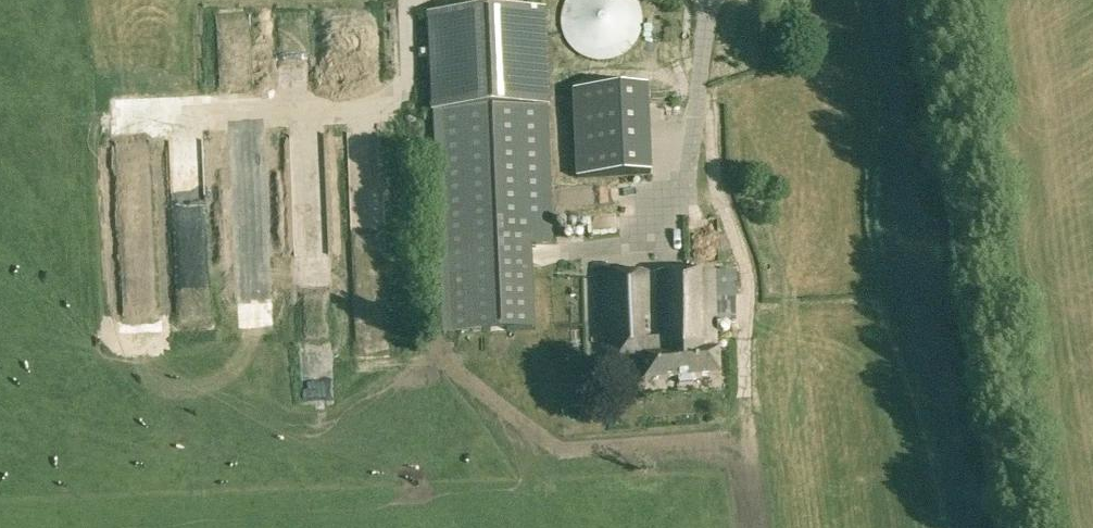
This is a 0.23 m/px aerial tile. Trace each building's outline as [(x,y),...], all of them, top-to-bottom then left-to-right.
[(562,26),(563,33),(566,39),(570,45),(574,50),(580,54),(586,58),(592,60),(599,61),(605,61),(611,60),(618,58),(624,54),(629,50),(634,45),(638,39),(641,33),(642,26),(643,20),(642,14),(641,7),(638,1),(637,0),(567,0),(566,1),(563,7),(562,14),(561,20),(562,26)] [(431,12),(434,109),(438,248),(441,332),(535,328),(531,244),(553,243),(544,9),(431,12)] [(771,40),(770,51),(782,51),(782,40),(771,40)] [(650,90),(575,93),(578,181),(653,179),(650,90)] [(182,230),(210,231),(211,201),(183,200),(182,230)] [(712,242),(719,260),(735,253),(728,235),(712,242)] [(719,375),(718,351),(716,351),(714,272),(604,275),(606,357),(644,356),(645,377),(719,375)] [(731,283),(729,302),(744,304),(746,284),(731,283)]
